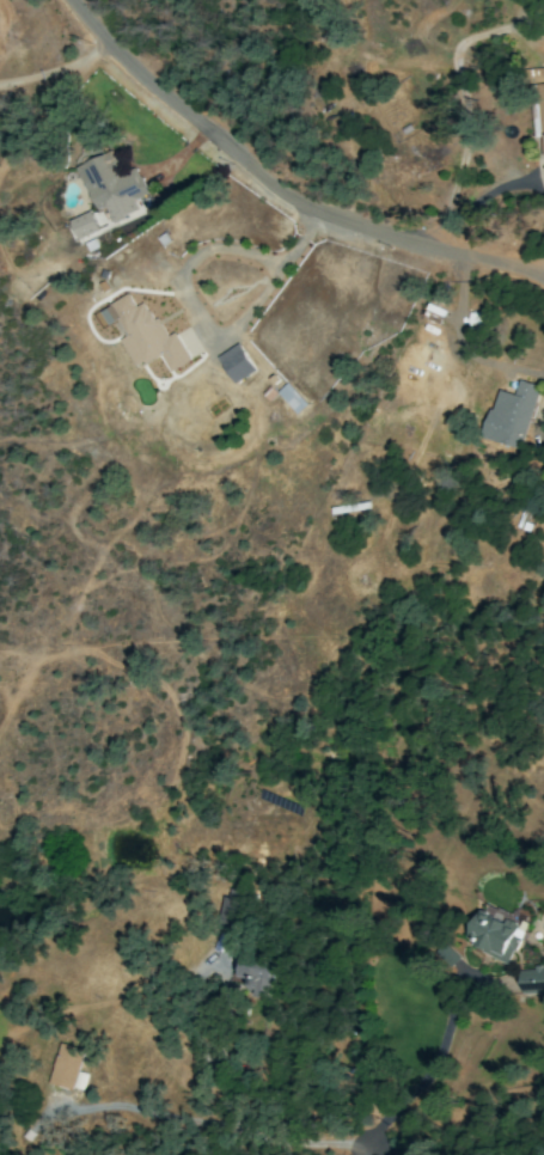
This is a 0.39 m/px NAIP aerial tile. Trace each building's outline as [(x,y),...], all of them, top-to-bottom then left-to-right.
[(543,155),(543,84),(536,84),(540,155),(543,155)] [(78,168),(98,210),(105,206),(113,222),(138,210),(133,201),(150,193),(143,178),(139,180),(134,170),(120,177),(108,153),(78,168)] [(77,239),(98,232),(92,212),(70,220),(77,239)] [(137,369),(161,354),(171,371),(201,353),(186,327),(167,339),(145,301),(136,307),(129,294),(100,311),(109,326),(118,320),(127,336),(120,340),(137,369)] [(233,384),(255,372),(240,344),(218,356),(233,384)] [(498,390),(485,439),(522,449),(539,386),(518,380),(514,395),(498,390)] [(308,405),(288,382),(277,392),(297,415),(308,405)] [(246,890),(222,891),(224,926),(248,925),(246,890)] [(465,943),(509,963),(527,924),(483,904),(465,943)] [(274,999),(279,960),(245,956),(242,977),(248,978),(247,989),(256,990),(255,996),(274,999)] [(520,993),(543,992),(543,968),(519,970),(520,993)] [(82,1049),(59,1043),(49,1084),(72,1090),(82,1049)]
